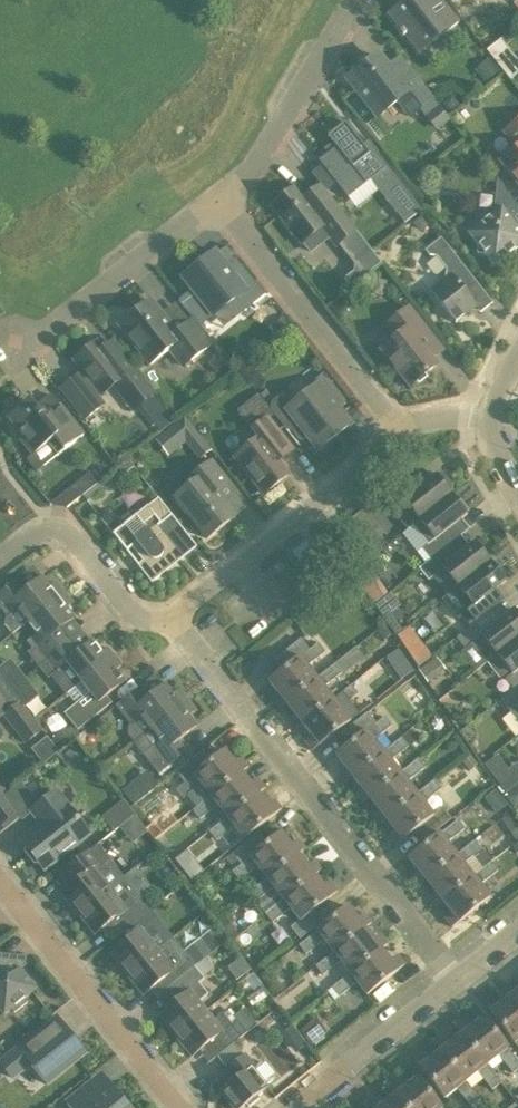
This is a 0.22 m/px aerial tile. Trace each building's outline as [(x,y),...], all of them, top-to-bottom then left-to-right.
[(421,0),(404,0),(387,13),(419,53),(458,22),(446,7),(434,16),(421,0)] [(501,39),(486,50),(510,80),(517,74),(517,61),(501,39)] [(402,88),(376,56),(348,78),(378,116),(397,101),(410,117),(432,99),(415,78),(402,88)] [(505,131),(517,148),(500,161),(517,183),(517,121),(505,131)] [(363,147),(344,123),(328,136),(336,147),(318,161),(347,198),(369,180),(404,224),(420,212),(375,154),(376,153),(368,143),(363,147)] [(517,210),(517,208),(502,187),(496,186),(492,215),(489,217),(480,216),(480,224),(468,234),(476,245),(476,253),(483,254),(493,267),(506,256),(514,257),(515,249),(517,247),(517,231),(508,218),(517,210)] [(315,213),(295,187),(271,207),(300,245),(324,226),(338,245),(355,231),(331,201),(315,213)] [(479,314),(491,304),(439,238),(425,250),(429,255),(436,256),(435,257),(445,271),(444,281),(429,292),(454,325),(475,308),(479,314)] [(213,317),(244,292),(212,251),(181,276),(213,317)] [(175,334),(149,301),(118,325),(150,365),(169,350),(183,367),(208,347),(189,323),(175,334)] [(409,388),(435,367),(416,342),(427,334),(408,309),(385,327),(395,340),(381,351),(409,388)] [(116,368),(96,343),(73,361),(101,396),(112,387),(132,412),(154,395),(127,360),(116,368)] [(220,379),(231,371),(219,355),(208,363),(220,379)] [(58,389),(83,422),(103,406),(78,374),(58,389)] [(336,410),(345,403),(338,395),(323,375),(314,382),(317,386),(292,406),(286,398),(278,397),(270,402),(270,409),(286,430),(292,431),(299,439),(302,440),(306,437),(318,453),(350,428),(336,410)] [(83,437),(60,407),(52,396),(44,403),(42,409),(37,412),(29,402),(8,418),(23,438),(20,441),(32,456),(47,445),(56,457),(83,437)] [(262,496),(287,477),(272,459),(287,447),(267,421),(256,429),(262,436),(233,459),(262,496)] [(199,460),(211,451),(195,432),(183,441),(199,460)] [(119,477),(133,466),(127,459),(114,470),(119,477)] [(206,541),(234,519),(216,495),(227,486),(209,463),(186,482),(190,486),(174,499),(206,541)] [(89,472),(75,483),(84,494),(86,492),(98,483),(89,472)] [(412,528),(451,498),(448,493),(451,490),(452,486),(443,477),(439,477),(436,479),(436,478),(413,496),(404,485),(391,495),(398,504),(391,509),(407,529),(411,526),(412,528)] [(98,483),(86,492),(90,498),(104,488),(99,482),(98,483)] [(444,552),(444,553),(452,546),(444,535),(467,517),(451,498),(412,528),(427,546),(422,550),(429,560),(419,568),(421,571),(444,552)] [(196,549),(157,500),(141,512),(135,511),(131,511),(127,513),(124,517),(121,520),(120,524),(120,529),(112,535),(150,585),(196,549)] [(451,594),(489,564),(474,545),(452,562),(444,553),(444,552),(421,571),(428,580),(434,576),(448,594),(450,593),(451,594)] [(346,559),(354,570),(355,571),(369,560),(360,548),(346,559)] [(482,618),(482,619),(491,612),(483,602),(505,584),(489,564),(451,594),(466,613),(459,618),(467,628),(468,630),(482,618)] [(64,595),(55,584),(49,589),(41,579),(21,595),(13,584),(0,594),(0,610),(6,618),(5,619),(4,624),(12,634),(26,623),(27,624),(64,595)] [(39,668),(63,649),(53,636),(73,620),(65,610),(71,605),(64,595),(27,624),(36,636),(26,643),(31,649),(27,653),(39,668)] [(517,641),(517,618),(513,612),(491,629),(482,619),(482,618),(468,630),(467,628),(456,637),(464,648),(469,644),(484,663),(486,662),(488,664),(517,641)] [(317,679),(316,679),(307,667),(325,654),(318,644),(309,651),(300,640),(274,661),(282,671),(268,682),(279,695),(274,699),(277,704),(275,705),(279,709),(317,679)] [(488,664),(499,678),(507,672),(511,677),(504,682),(512,693),(513,693),(517,689),(517,641),(488,664)] [(67,695),(114,659),(107,650),(100,655),(91,643),(71,659),(63,649),(39,668),(47,678),(50,676),(65,695),(66,694),(67,695)] [(423,646),(411,656),(417,666),(431,656),(423,646)] [(295,730),(333,700),(324,688),(341,674),(355,663),(348,654),(334,665),(316,679),(317,679),(279,709),(279,710),(286,704),(295,716),(291,720),(294,725),(292,726),(295,730)] [(114,659),(67,695),(75,706),(63,716),(76,733),(110,706),(105,699),(123,684),(114,672),(120,667),(114,659)] [(333,700),(295,730),(296,731),(303,726),(312,737),(307,741),(311,746),(309,747),(312,752),(319,746),(319,747),(350,722),(340,709),(358,695),(357,694),(366,687),(363,684),(370,679),(366,674),(333,701),(333,700)] [(0,676),(0,698),(5,707),(17,701),(2,675),(0,676)] [(134,744),(186,703),(178,693),(171,698),(163,687),(144,703),(135,692),(114,708),(128,726),(127,735),(134,744)] [(513,693),(512,693),(500,703),(517,726),(517,689),(513,693)] [(186,703),(134,744),(159,776),(185,756),(175,744),(195,728),(187,718),(194,713),(186,703)] [(19,705),(9,713),(3,717),(27,746),(41,735),(39,732),(42,730),(20,704),(19,705)] [(352,779),(384,753),(374,741),(392,727),(385,718),(376,725),(367,714),(340,735),(349,746),(335,757),(344,769),(340,773),(343,777),(342,778),(346,783),(352,779)] [(401,739),(408,748),(419,739),(412,731),(401,739)] [(210,799),(242,774),(248,768),(245,764),(243,765),(240,761),(234,765),(225,753),(211,763),(202,752),(176,773),(185,784),(176,791),(183,800),(200,787),(210,798),(210,799)] [(400,774),(390,762),(384,753),(352,779),(361,791),(357,794),(360,799),(359,800),(362,804),(400,774)] [(496,755),(484,765),(506,792),(517,782),(517,763),(517,762),(508,770),(496,755)] [(379,825),(417,795),(407,783),(425,770),(418,761),(400,774),(362,804),(362,805),(369,800),(378,811),(373,815),(377,820),(376,821),(379,825)] [(226,820),(265,789),(261,785),(259,787),(256,782),(251,785),(242,774),(210,799),(210,798),(192,812),(200,821),(217,808),(226,820)] [(434,781),(417,795),(379,825),(379,826),(385,821),(394,833),(390,836),(394,841),(392,842),(396,847),(416,831),(425,842),(451,821),(442,809),(440,810),(431,798),(441,790),(434,781)] [(265,789),(226,820),(209,833),(216,842),(234,828),(243,841),(275,816),(275,815),(281,810),(278,806),(276,807),(272,803),(268,806),(258,795),(265,789)] [(496,813),(503,808),(507,805),(503,800),(496,789),(484,797),(496,813)] [(16,790),(5,798),(17,813),(28,805),(16,790)] [(20,817),(17,813),(5,798),(0,792),(0,825),(4,830),(20,817)] [(43,874),(88,837),(55,795),(31,815),(42,828),(20,845),(43,874)] [(132,842),(147,829),(123,800),(107,813),(132,842)] [(457,856),(447,844),(465,829),(458,821),(440,835),(440,834),(408,859),(419,872),(414,876),(417,880),(415,882),(419,887),(426,881),(457,856)] [(266,882),(298,856),(305,851),(301,846),(299,848),(296,844),(291,847),(281,834),(267,846),(259,835),(232,856),(241,867),(232,874),(239,882),(256,869),(266,881),(266,882)] [(474,877),(464,865),(482,851),(475,842),(457,856),(426,881),(435,893),(431,897),(434,902),(432,903),(436,908),(442,902),(474,877)] [(77,917),(123,881),(97,847),(76,864),(85,876),(61,896),(77,917)] [(283,903),(315,877),(321,871),(318,867),(316,869),(312,865),(308,868),(298,856),(266,882),(266,881),(249,895),(256,904),(273,890),(282,902),(283,903)] [(203,871),(194,861),(183,870),(191,881),(203,871)] [(474,877),(442,902),(452,914),(447,918),(451,923),(449,924),(452,928),(459,923),(491,898),(490,897),(500,889),(491,878),(498,872),(491,862),(474,877)] [(283,903),(282,902),(265,915),(272,924),(289,911),(299,923),(290,930),(299,941),(326,920),(317,910),(332,898),(338,892),(335,888),(332,890),(328,886),(324,889),(315,877),(283,903)] [(123,881),(77,917),(94,938),(119,918),(128,931),(149,914),(123,881)] [(334,954),(366,929),(372,924),(369,919),(367,921),(363,916),(359,920),(349,907),(300,947),(307,955),(324,941),(334,953),(334,954)] [(166,946),(164,943),(150,925),(109,957),(126,978),(166,946)] [(173,987),(206,960),(204,958),(226,941),(215,926),(183,952),(172,937),(164,943),(166,946),(126,978),(143,999),(167,980),(173,987)] [(382,950),(383,950),(389,945),(385,940),(383,942),(380,937),(375,941),(366,929),(334,954),(334,953),(317,968),(324,977),(341,963),(351,975),(382,950)] [(392,962),(383,950),(382,950),(351,975),(333,989),(340,998),(358,984),(368,996),(400,971),(399,971),(405,966),(402,962),(400,963),(396,959),(392,962)] [(175,1040),(206,1015),(199,1005),(208,998),(199,987),(204,983),(201,979),(213,969),(206,960),(173,987),(183,999),(158,1019),(175,1040)] [(0,973),(0,1016),(3,1019),(35,993),(18,972),(7,982),(0,973)] [(511,998),(510,999),(505,992),(501,995),(503,998),(499,1001),(502,1005),(489,1015),(514,1047),(516,1045),(517,1047),(517,1008),(511,998)] [(206,1015),(175,1040),(191,1061),(216,1041),(226,1053),(247,1036),(237,1024),(232,1028),(223,1017),(213,1024),(206,1015)] [(311,1045),(327,1033),(316,1018),(300,1030),(311,1045)] [(488,1067),(500,1057),(512,1073),(517,1068),(517,1062),(509,1050),(507,1051),(483,1020),(470,1030),(466,1026),(462,1029),(460,1027),(456,1030),(461,1037),(486,1069),(488,1067)] [(41,1035),(18,1053),(14,1048),(0,1059),(0,1065),(12,1080),(28,1067),(45,1088),(81,1059),(66,1039),(53,1050),(41,1035)] [(500,1082),(488,1067),(486,1069),(461,1037),(449,1047),(445,1042),(441,1046),(439,1043),(435,1047),(440,1054),(465,1085),(467,1084),(479,1074),(491,1089),(500,1082)] [(467,1084),(465,1085),(440,1054),(428,1064),(424,1059),(420,1062),(419,1060),(413,1064),(418,1071),(419,1070),(443,1103),(458,1091),(470,1106),(470,1105),(473,1107),(485,1107),(486,1107),(467,1084)] [(244,1058),(225,1073),(234,1083),(219,1095),(229,1107),(246,1107),(267,1091),(263,1086),(273,1079),(274,1074),(265,1062),(260,1062),(252,1068),(244,1058)] [(404,1107),(438,1107),(417,1080),(404,1090),(400,1085),(395,1089),(394,1088),(390,1091),(404,1107)] [(112,1090),(92,1107),(82,1094),(65,1107),(66,1107),(126,1107),(112,1090)] [(390,1091),(395,1097),(383,1107),(379,1102),(375,1106),(373,1104),(369,1107),(404,1107),(390,1091)]
